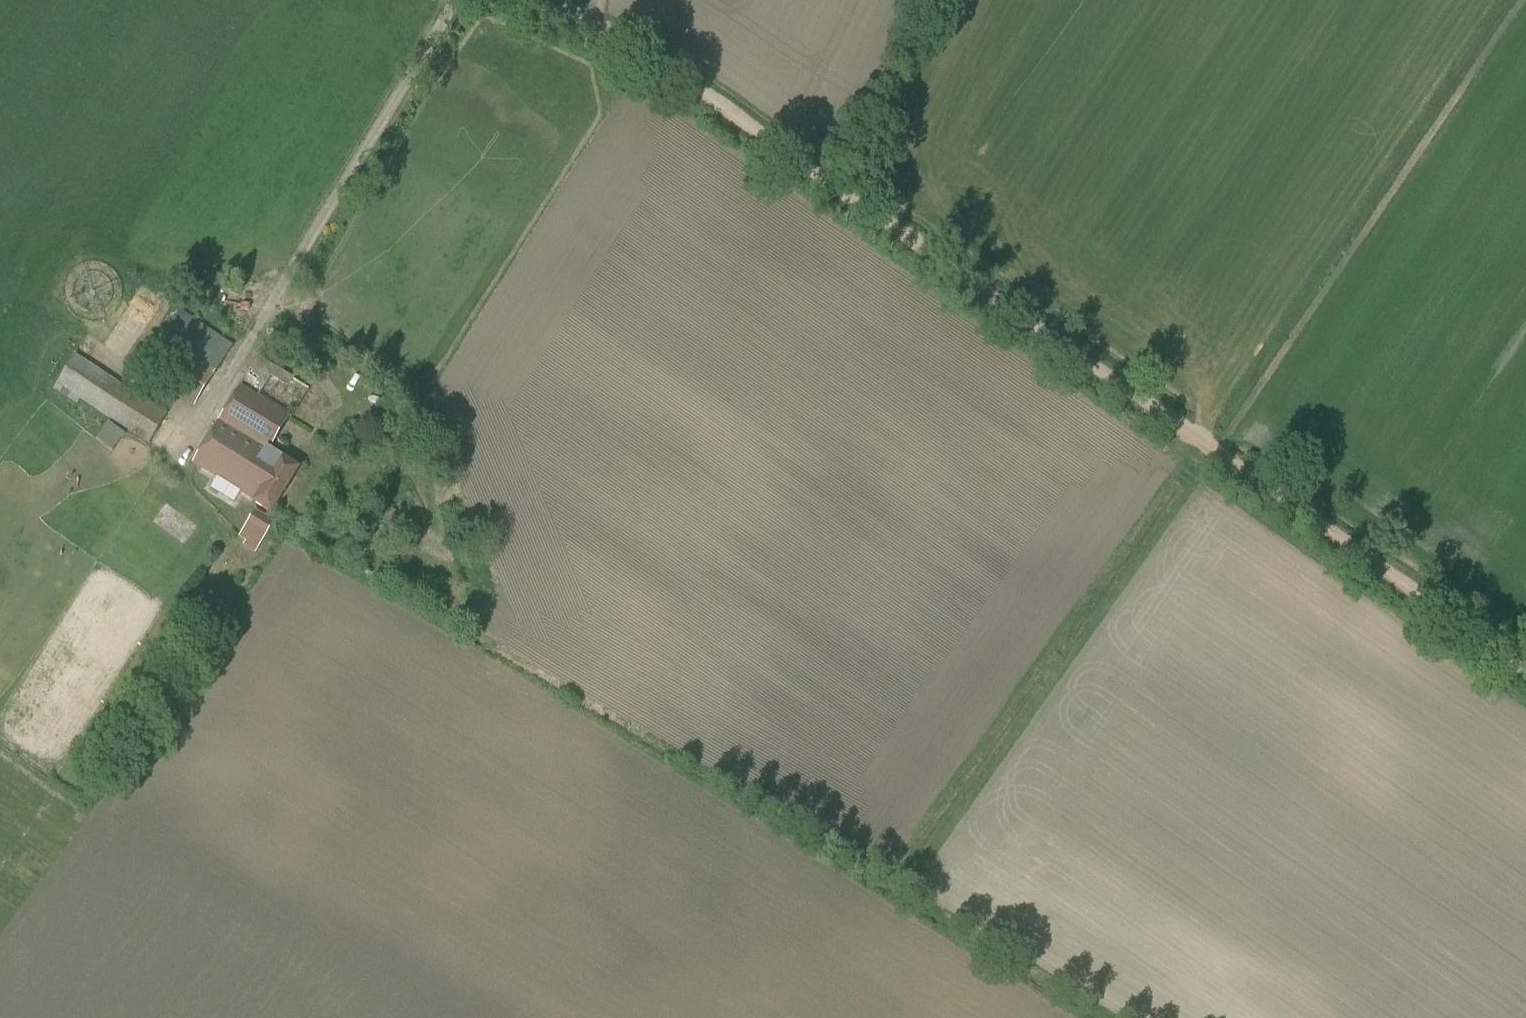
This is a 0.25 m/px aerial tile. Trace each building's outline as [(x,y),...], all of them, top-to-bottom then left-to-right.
[(194,404),(234,347),(180,310),(141,367),(194,404)] [(76,405),(87,388),(63,373),(53,390),(76,405)] [(291,416),(242,386),(193,465),(271,514),(299,468),(271,450),(291,416)] [(132,433),(149,444),(159,427),(143,416),(132,433)] [(97,438),(115,450),(126,433),(108,421),(97,438)] [(274,536),(280,526),(255,511),(239,537),(246,542),(243,546),(255,554),(268,532),(274,536)]
